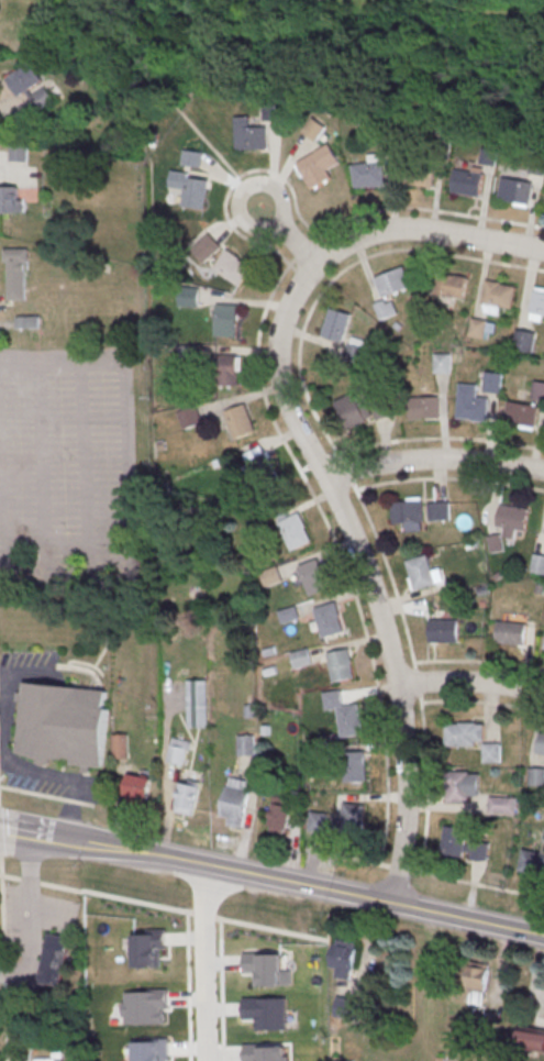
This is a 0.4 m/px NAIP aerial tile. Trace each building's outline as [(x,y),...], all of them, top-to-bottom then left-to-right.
[(45,82),(33,61),(6,77),(18,98),(28,92),(38,109),(54,100),(44,83),(45,82)] [(252,116),(235,116),(235,150),(266,150),(266,127),(252,127),(252,116)] [(29,142),(10,142),(10,161),(29,161),(29,142)] [(328,167),(338,161),(328,144),(294,163),(310,189),(333,175),(328,167)] [(494,165),(496,150),(482,148),(479,162),(494,165)] [(351,166),(354,189),(385,185),(380,153),(365,155),(366,164),(351,166)] [(404,162),(435,167),(432,188),(401,183),(404,162)] [(208,176),(173,170),(169,189),(183,191),(181,206),(203,210),(208,176)] [(453,170),(484,176),(479,197),(448,191),(453,170)] [(502,179),(533,185),(529,206),(498,200),(502,179)] [(24,212),(24,186),(0,186),(0,212),(24,212)] [(208,259),(221,245),(207,233),(194,247),(208,259)] [(28,300),(28,248),(6,248),(6,300),(28,300)] [(251,266),(226,249),(213,268),(238,285),(251,266)] [(374,277),(382,298),(411,287),(403,266),(374,277)] [(433,295),(463,298),(466,277),(436,273),(433,295)] [(485,284),(514,289),(511,310),(480,303),(485,284)] [(533,292),(543,294),(543,316),(529,313),(533,292)] [(396,312),(390,298),(374,305),(380,319),(396,312)] [(215,336),(237,336),(237,304),(215,304),(215,336)] [(342,342),(350,314),(329,308),(321,336),(342,342)] [(512,349),(532,352),(534,332),(514,329),(512,349)] [(435,371),(449,371),(449,354),(435,354),(435,371)] [(239,355),(218,355),(218,386),(239,386),(239,355)] [(484,391),(500,393),(502,373),(486,372),(484,391)] [(536,381),(531,396),(543,400),(543,383),(536,381)] [(459,386),(478,387),(477,399),(489,399),(487,424),(471,423),(471,421),(456,420),(459,386)] [(358,402),(353,393),(334,401),(347,429),(374,416),(366,398),(358,402)] [(438,396),(409,396),(409,420),(438,420),(438,396)] [(255,431),(245,403),(224,411),(234,439),(255,431)] [(509,404),(539,409),(535,430),(504,424),(509,404)] [(201,423),(196,405),(178,411),(183,429),(201,423)] [(255,482),(277,469),(262,444),(241,458),(255,482)] [(403,530),(423,530),(423,497),(392,497),(392,522),(403,522),(403,530)] [(448,501),(429,501),(429,520),(448,520),(448,501)] [(504,534),(520,539),(530,512),(502,502),(494,525),(505,529),(504,534)] [(290,550),(312,541),(300,512),(278,521),(290,550)] [(543,574),(543,554),(533,553),(531,572),(543,574)] [(406,560),(414,589),(443,582),(438,565),(431,567),(428,554),(406,560)] [(328,588),(317,558),(298,566),(309,595),(328,588)] [(321,637),(343,632),(336,602),(314,607),(321,637)] [(429,619),(429,643),(458,643),(458,619),(429,619)] [(526,622),(497,622),(497,644),(526,644),(526,622)] [(326,652),(331,681),(353,678),(348,648),(326,652)] [(310,664),(307,649),(291,652),(294,667),(310,664)] [(186,680),(186,727),(207,727),(207,680),(186,680)] [(24,682),(106,690),(104,706),(109,707),(102,766),(90,765),(90,772),(81,771),(82,765),(60,763),(60,759),(51,758),(51,764),(35,763),(36,756),(16,754),(24,682)] [(361,704),(338,706),(340,736),(362,735),(361,704)] [(446,745),(484,745),(484,722),(446,722),(446,745)] [(127,733),(113,733),(113,757),(127,757),(127,733)] [(540,734),(543,735),(543,757),(535,755),(540,734)] [(253,735),(239,735),(239,754),(253,754),(253,735)] [(185,765),(190,740),(172,737),(167,761),(185,765)] [(366,751),(344,751),(344,781),(366,781),(366,751)] [(529,768),(529,785),(543,785),(543,768),(529,768)] [(479,771),(450,771),(450,801),(479,801),(479,771)] [(152,778),(128,773),(123,798),(147,803),(152,778)] [(174,811),(192,816),(201,782),(183,777),(174,811)] [(220,823),(244,827),(251,781),(228,777),(220,823)] [(266,828),(283,834),(294,801),(277,795),(266,828)] [(516,796),(489,796),(489,813),(516,813),(516,796)] [(363,802),(338,802),(338,831),(363,831),(363,802)] [(466,840),(467,828),(445,826),(442,856),(487,861),(489,842),(466,840)] [(524,852),(543,856),(543,879),(520,874),(524,852)] [(49,936),(73,941),(62,990),(40,985),(49,936)] [(354,976),(354,941),(332,941),(332,976),(354,976)] [(486,1004),(486,967),(470,967),(470,1004),(486,1004)] [(335,1016),(358,1019),(360,998),(337,996),(335,1016)] [(523,1026),(518,1045),(543,1052),(543,1032),(523,1026)]
